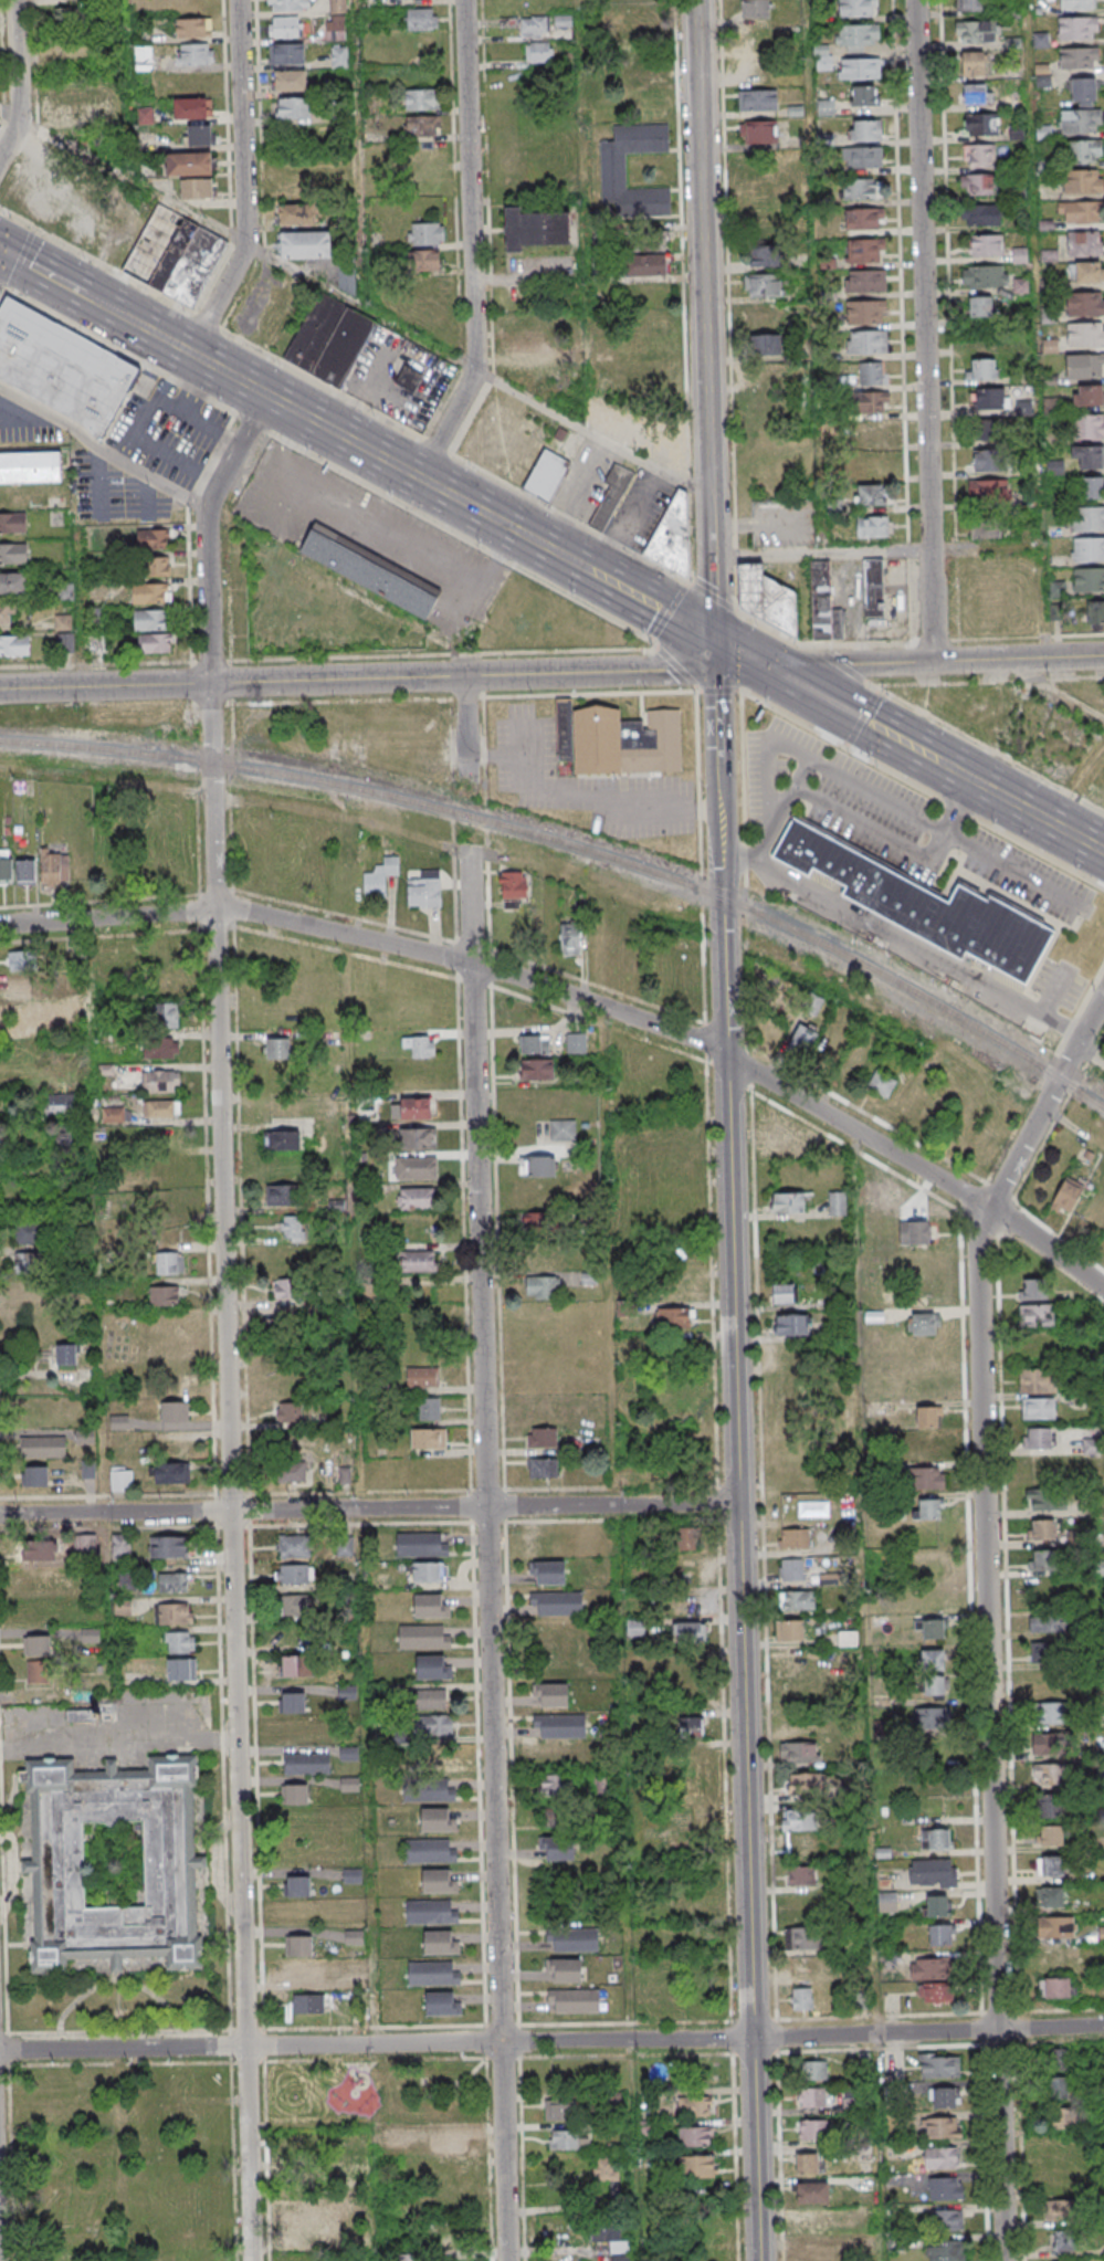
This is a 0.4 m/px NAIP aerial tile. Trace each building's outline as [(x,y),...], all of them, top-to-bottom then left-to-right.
[(268,11),(309,11),(308,0),(268,0),(268,11)] [(740,19),(769,19),(769,0),(740,0),(740,19)] [(839,16),(878,16),(878,0),(839,0),(839,16)] [(1096,10),(1096,0),(1060,0),(1060,10),(1096,10)] [(54,8),(54,33),(89,33),(89,8),(54,8)] [(436,9),(404,9),(404,31),(436,31),(436,9)] [(269,16),(269,38),(302,38),(302,16),(269,16)] [(572,33),(572,16),(501,16),(501,27),(521,27),(521,33),(572,33)] [(178,37),(212,37),(212,19),(178,19),(178,37)] [(1058,20),(1100,19),(1100,34),(1093,35),(1093,43),(1059,44),(1058,20)] [(996,43),(996,21),(960,21),(960,43),(996,43)] [(836,24),(836,51),(869,51),(869,39),(879,39),(879,24),(836,24)] [(306,65),(306,43),(270,43),(270,65),(306,65)] [(547,43),(525,43),(525,64),(547,64),(547,43)] [(214,44),(176,44),(176,64),(214,64),(214,44)] [(151,71),(151,46),(136,46),(136,71),(151,71)] [(347,46),(332,46),(332,67),(347,67),(347,46)] [(817,69),(830,69),(830,46),(816,46),(817,69)] [(1059,50),(1101,49),(1101,64),(1094,65),(1095,73),(1060,74),(1059,50)] [(985,77),(985,52),(962,52),(962,77),(985,77)] [(880,57),(838,57),(838,79),(880,79),(880,57)] [(273,92),(307,92),(307,71),(273,71),(273,92)] [(1096,77),(1072,77),(1072,105),(1096,105),(1096,77)] [(876,85),(851,85),(851,105),(876,105),(876,85)] [(963,86),(963,105),(989,104),(988,85),(963,86)] [(439,89),(405,89),(405,110),(439,110),(439,89)] [(738,110),(777,110),(777,90),(738,90),(738,110)] [(211,98),(175,98),(175,118),(211,118),(211,98)] [(310,119),(310,98),(276,98),(276,119),(310,119)] [(818,115),(834,115),(834,100),(818,100),(818,115)] [(1062,113),(1103,112),(1103,127),(1097,127),(1097,136),(1062,137),(1062,113)] [(965,135),(998,135),(998,115),(965,115),(965,135)] [(441,116),(406,116),(406,136),(441,136),(441,116)] [(776,120),(739,120),(739,143),(776,143),(776,120)] [(850,120),(850,141),(878,141),(878,120),(850,120)] [(187,145),(214,145),(214,125),(187,125),(187,145)] [(668,125),(613,125),(614,140),(599,141),(600,213),(670,212),(670,188),(626,188),(626,153),(669,152),(668,125)] [(1063,143),(1103,141),(1103,157),(1098,158),(1098,166),(1064,167),(1063,143)] [(995,167),(994,144),(965,144),(965,167),(995,167)] [(845,148),(845,168),(882,168),(882,148),(845,148)] [(166,153),(166,175),(212,175),(212,153),(166,153)] [(1103,193),(1103,170),(1063,170),(1063,193),(1103,193)] [(961,174),(961,194),(997,194),(997,174),(961,174)] [(181,178),(181,198),(215,198),(215,178),(181,178)] [(843,180),(843,199),(884,199),(884,180),(843,180)] [(781,181),(739,181),(739,207),(781,207),(781,181)] [(1063,204),(1103,202),(1103,219),(1100,219),(1100,227),(1064,228),(1063,204)] [(123,274),(196,308),(229,239),(155,204),(123,274)] [(1003,224),(1003,204),(963,204),(963,224),(1003,224)] [(312,206),(279,206),(279,225),(312,225),(312,206)] [(570,211),(522,212),(521,207),(507,207),(508,247),(570,246),(570,211)] [(844,229),(884,229),(884,209),(844,209),(844,229)] [(444,223),(409,223),(409,245),(444,245),(444,223)] [(1067,231),(1067,256),(1102,256),(1102,231),(1067,231)] [(331,259),(331,232),(280,234),(281,260),(331,259)] [(1002,235),(969,235),(969,255),(1003,255),(1002,235)] [(631,250),(664,250),(664,238),(631,238),(631,250)] [(847,261),(884,261),(884,239),(847,239),(847,261)] [(749,265),(778,265),(778,244),(749,244),(749,265)] [(1013,262),(1026,261),(1026,249),(1012,250),(1013,262)] [(439,270),(439,250),(409,250),(409,270),(439,270)] [(666,255),(622,255),(622,276),(666,276),(666,255)] [(1069,262),(1070,284),(1103,283),(1103,261),(1069,262)] [(1007,266),(963,266),(963,288),(1007,288),(1007,266)] [(339,267),(339,291),(355,291),(355,267),(339,267)] [(886,292),(886,270),(845,270),(845,292),(886,292)] [(744,297),(781,297),(781,274),(744,274),(744,297)] [(343,389),(376,320),(317,292),(284,361),(343,389)] [(1067,292),(1067,315),(1103,315),(1103,292),(1067,292)] [(970,317),(992,317),(992,297),(970,297),(970,317)] [(3,298),(0,306),(0,382),(107,433),(140,364),(3,298)] [(886,301),(847,301),(847,323),(886,323),(886,301)] [(783,305),(744,305),(744,326),(783,327),(783,305)] [(1068,347),(1103,347),(1103,323),(1068,323),(1068,347)] [(849,330),(849,354),(887,354),(887,330),(849,330)] [(782,334),(754,334),(754,355),(782,355),(782,334)] [(512,360),(545,360),(545,339),(512,339),(512,360)] [(1057,352),(1057,341),(1044,340),(1044,351),(1057,352)] [(1066,354),(1066,378),(1103,378),(1103,354),(1066,354)] [(997,380),(997,358),(966,358),(966,380),(997,380)] [(883,362),(858,362),(858,385),(883,385),(883,362)] [(413,394),(424,376),(404,364),(393,383),(413,394)] [(1072,386),(1072,406),(1103,406),(1103,386),(1072,386)] [(1008,388),(971,388),(971,409),(1008,409),(1008,388)] [(889,391),(858,391),(858,412),(889,412),(889,391)] [(1103,438),(1103,414),(1073,414),(1073,438),(1103,438)] [(975,420),(975,440),(1009,440),(1009,420),(975,420)] [(854,423),(854,445),(889,445),(889,423),(854,423)] [(1071,467),(1103,467),(1103,446),(1071,446),(1071,467)] [(545,449),(523,487),(548,501),(569,462),(545,449)] [(973,451),(974,471),(1009,471),(1009,450),(973,451)] [(62,483),(62,452),(0,452),(0,483),(62,483)] [(885,453),(859,453),(859,477),(885,477),(885,453)] [(614,463),(604,482),(610,485),(589,525),(601,532),(632,473),(614,463)] [(1103,475),(1081,475),(1081,498),(1103,498),(1103,475)] [(968,480),(968,502),(1008,502),(1008,480),(968,480)] [(857,507),(884,507),(884,486),(857,486),(857,507)] [(681,491),(646,554),(690,578),(687,494),(681,491)] [(1073,511),(1103,510),(1103,534),(1073,535),(1073,511)] [(26,533),(26,513),(0,513),(0,533),(26,533)] [(969,538),(1000,538),(1000,517),(969,517),(969,538)] [(887,539),(887,518),(856,518),(856,539),(887,539)] [(298,553),(427,619),(443,588),(313,523),(298,553)] [(137,529),(137,549),(168,549),(168,529),(137,529)] [(1073,541),(1103,540),(1103,564),(1074,565),(1073,541)] [(26,544),(0,544),(0,564),(26,564),(26,544)] [(168,557),(147,557),(147,576),(168,576),(168,557)] [(813,640),(843,640),(842,610),(830,611),(830,561),(812,561),(813,640)] [(864,561),(864,618),(883,618),(883,561),(864,561)] [(797,585),(763,586),(763,564),(739,564),(739,624),(797,624),(797,585)] [(1074,571),(1103,571),(1103,595),(1075,596),(1074,571)] [(25,594),(25,573),(0,573),(0,594),(25,594)] [(169,583),(133,583),(133,603),(169,603),(169,583)] [(1088,601),(1088,626),(1103,626),(1103,601),(1088,601)] [(0,604),(0,623),(13,623),(13,604),(0,604)] [(134,629),(167,629),(167,609),(134,609),(134,629)] [(71,615),(56,615),(56,629),(71,629),(71,615)] [(73,644),(73,634),(59,634),(59,644),(73,644)] [(172,634),(138,634),(138,653),(172,653),(172,634)] [(30,635),(0,635),(0,656),(30,656),(30,635)] [(88,651),(104,651),(104,636),(88,636),(88,651)] [(557,704),(559,764),(574,764),(574,780),(622,779),(622,776),(683,774),(681,712),(650,713),(650,733),(644,733),(643,724),(620,725),(620,714),(572,715),(572,703),(557,704)] [(1050,942),(956,892),(949,905),(791,822),(771,860),(808,877),(811,872),(844,890),(838,903),(958,966),(959,964),(1021,997),(1050,942)] [(12,883),(12,849),(0,849),(0,883),(12,883)] [(69,854),(41,854),(41,887),(69,887),(69,854)] [(364,897),(386,897),(386,876),(399,876),(399,856),(384,856),(384,869),(364,869),(364,897)] [(35,860),(17,860),(17,886),(35,886),(35,860)] [(526,872),(501,872),(501,909),(520,909),(520,900),(526,900),(526,872)] [(440,878),(407,878),(407,908),(440,908),(440,878)] [(560,955),(580,955),(580,923),(560,923),(560,955)] [(32,952),(8,952),(8,971),(32,971),(32,952)] [(29,1001),(29,979),(9,979),(9,1001),(29,1001)] [(85,1003),(59,1003),(59,1019),(85,1019),(85,1003)] [(177,1027),(177,1003),(152,1003),(152,1027),(177,1027)] [(817,1034),(800,1025),(790,1044),(807,1052),(817,1034)] [(586,1033),(567,1033),(567,1053),(586,1053),(586,1033)] [(549,1035),(521,1035),(521,1054),(549,1054),(549,1035)] [(434,1058),(434,1036),(411,1036),(411,1058),(434,1058)] [(144,1038),(144,1058),(178,1058),(178,1038),(144,1038)] [(290,1059),(290,1038),(266,1038),(266,1059),(290,1059)] [(552,1059),(521,1059),(521,1078),(552,1078),(552,1059)] [(141,1070),(141,1092),(179,1092),(179,1070),(141,1070)] [(887,1100),(896,1081),(876,1071),(866,1090),(887,1100)] [(44,1096),(44,1115),(75,1115),(75,1097),(44,1096)] [(431,1119),(431,1098),(395,1098),(395,1119),(431,1119)] [(143,1117),(180,1117),(180,1100),(143,1100),(143,1117)] [(125,1123),(125,1106),(102,1106),(102,1123),(125,1123)] [(576,1140),(576,1120),(550,1120),(550,1140),(576,1140)] [(435,1148),(435,1128),(401,1128),(401,1148),(435,1148)] [(264,1150),(301,1150),(301,1131),(264,1131),(264,1150)] [(793,1136),(773,1136),(773,1155),(793,1155),(793,1136)] [(519,1176),(555,1176),(555,1156),(519,1156),(519,1176)] [(436,1157),(396,1157),(396,1179),(436,1179),(436,1157)] [(1083,1187),(1064,1179),(1051,1208),(1070,1216),(1083,1187)] [(294,1185),(266,1185),(266,1206),(294,1206),(294,1185)] [(398,1188),(398,1208),(433,1208),(433,1188),(398,1188)] [(828,1215),(846,1215),(846,1191),(828,1191),(828,1215)] [(769,1192),(769,1213),(806,1213),(806,1192),(769,1192)] [(556,1213),(524,1213),(524,1237),(556,1237),(556,1213)] [(304,1242),(304,1216),(282,1216),(282,1242),(304,1242)] [(932,1221),(900,1221),(900,1244),(932,1244),(932,1221)] [(44,1243),(44,1223),(17,1223),(17,1243),(44,1243)] [(156,1252),(156,1274),(184,1274),(184,1252),(156,1252)] [(401,1272),(435,1272),(435,1252),(401,1252),(401,1272)] [(15,1253),(15,1274),(44,1274),(44,1253),(15,1253)] [(595,1283),(594,1274),(582,1275),(583,1285),(595,1283)] [(525,1277),(525,1299),(560,1299),(560,1277),(525,1277)] [(1047,1279),(1019,1279),(1019,1299),(1046,1300),(1047,1279)] [(275,1280),(275,1300),(297,1300),(297,1280),(275,1280)] [(772,1303),(797,1303),(797,1283),(772,1283),(772,1303)] [(150,1286),(150,1305),(179,1305),(179,1286),(150,1286)] [(1056,1304),(1019,1304),(1019,1326),(1056,1326),(1056,1304)] [(691,1328),(691,1308),(655,1308),(655,1328),(691,1328)] [(907,1313),(907,1334),(936,1334),(936,1313),(907,1313)] [(812,1336),(812,1315),(772,1315),(772,1336),(812,1336)] [(76,1364),(76,1344),(57,1344),(57,1364),(76,1364)] [(407,1368),(407,1387),(440,1387),(440,1368),(407,1368)] [(1019,1393),(1056,1393),(1056,1369),(1019,1369),(1019,1393)] [(440,1397),(418,1397),(418,1420),(440,1420),(440,1397)] [(1022,1419),(1055,1419),(1055,1398),(1022,1398),(1022,1419)] [(185,1422),(185,1401),(161,1401),(161,1422),(185,1422)] [(301,1403),(277,1403),(277,1423),(301,1423),(301,1403)] [(916,1406),(916,1427),(939,1427),(939,1406),(916,1406)] [(1052,1427),(1024,1427),(1024,1449),(1052,1449),(1052,1427)] [(446,1448),(446,1428),(411,1428),(411,1448),(446,1448)] [(528,1428),(528,1447),(558,1447),(558,1428),(528,1428)] [(76,1443),(94,1443),(94,1431),(76,1431),(76,1443)] [(65,1436),(22,1436),(22,1457),(65,1457),(65,1436)] [(1102,1438),(1082,1438),(1082,1454),(1102,1454),(1102,1438)] [(558,1458),(529,1458),(529,1478),(558,1478),(558,1458)] [(189,1463),(154,1463),(154,1483),(189,1483),(189,1463)] [(305,1482),(305,1465),(282,1465),(282,1482),(305,1482)] [(48,1486),(48,1466),(22,1466),(22,1486),(48,1486)] [(944,1489),(944,1469),(917,1469),(917,1489),(944,1489)] [(130,1472),(113,1472),(113,1490),(130,1490),(130,1472)] [(1026,1489),(1026,1509),(1066,1509),(1066,1489),(1026,1489)] [(776,1520),(805,1520),(805,1499),(776,1499),(776,1520)] [(918,1499),(918,1520),(941,1520),(941,1499),(918,1499)] [(1055,1540),(1055,1519),(1027,1519),(1027,1540),(1055,1540)] [(777,1548),(809,1548),(809,1529),(777,1529),(777,1548)] [(97,1555),(96,1534),(75,1535),(76,1555),(97,1555)] [(130,1534),(112,1534),(112,1557),(130,1557),(130,1534)] [(277,1535),(277,1559),(310,1559),(310,1535),(277,1535)] [(399,1537),(442,1536),(442,1548),(451,1548),(451,1560),(399,1561),(399,1537)] [(187,1558),(187,1537),(150,1537),(150,1558),(187,1558)] [(352,1538),(338,1538),(338,1556),(352,1556),(352,1538)] [(22,1542),(22,1561),(56,1561),(56,1542),(22,1542)] [(1028,1550),(1028,1570),(1056,1570),(1056,1550),(1028,1550)] [(806,1559),(779,1559),(779,1580),(806,1580),(806,1559)] [(444,1582),(444,1563),(405,1563),(405,1582),(444,1582)] [(706,1585),(706,1565),(678,1565),(678,1585),(706,1585)] [(120,1590),(136,1590),(136,1566),(120,1566),(120,1590)] [(276,1566),(276,1585),(313,1585),(313,1566),(276,1566)] [(566,1591),(539,1591),(539,1580),(530,1580),(530,1567),(566,1567),(566,1591)] [(57,1589),(57,1569),(23,1569),(23,1589),(57,1589)] [(188,1573),(158,1573),(158,1592),(188,1592),(188,1573)] [(815,1609),(815,1591),(782,1591),(782,1609),(815,1609)] [(310,1619),(310,1596),(278,1596),(278,1619),(310,1619)] [(583,1620),(539,1621),(539,1610),(532,1610),(532,1597),(582,1596),(583,1620)] [(417,1598),(418,1622),(446,1622),(446,1609),(442,1609),(442,1598),(417,1598)] [(158,1603),(158,1624),(192,1624),(192,1603),(158,1603)] [(1030,1632),(1064,1632),(1064,1611),(1030,1611),(1030,1632)] [(775,1641),(803,1641),(803,1620),(775,1620),(775,1641)] [(944,1638),(944,1621),(919,1621),(919,1638),(944,1638)] [(673,1623),(673,1643),(702,1643),(702,1623),(673,1623)] [(401,1628),(444,1628),(444,1639),(453,1639),(453,1652),(401,1652),(401,1628)] [(195,1653),(195,1632),(165,1632),(165,1653),(195,1653)] [(50,1636),(24,1636),(24,1656),(50,1656),(50,1636)] [(1059,1642),(1030,1642),(1030,1663),(1059,1663),(1059,1642)] [(921,1670),(944,1670),(944,1649),(921,1649),(921,1670)] [(822,1672),(822,1651),(786,1651),(786,1672),(822,1672)] [(280,1656),(280,1677),(313,1677),(313,1656),(280,1656)] [(195,1659),(167,1659),(167,1680),(195,1680),(195,1659)] [(419,1659),(419,1684),(448,1684),(448,1671),(444,1671),(444,1659),(419,1659)] [(27,1683),(48,1683),(48,1660),(27,1660),(27,1683)] [(945,1676),(923,1676),(923,1695),(945,1695),(945,1676)] [(784,1682),(784,1706),(817,1706),(817,1682),(784,1682)] [(446,1709),(446,1689),(418,1689),(418,1709),(446,1709)] [(569,1713),(542,1713),(542,1702),(534,1702),(534,1689),(569,1689),(569,1713)] [(281,1713),(305,1713),(305,1692),(281,1692),(281,1713)] [(1036,1703),(1036,1725),(1071,1725),(1071,1703),(1036,1703)] [(951,1730),(951,1708),(915,1708),(915,1730),(951,1730)] [(453,1716),(415,1716),(415,1735),(453,1735),(453,1716)] [(587,1743),(543,1743),(543,1732),(535,1732),(535,1718),(586,1718),(587,1743)] [(672,1718),(672,1738),(702,1738),(702,1718),(672,1718)] [(1075,1757),(1075,1735),(1033,1735),(1033,1757),(1075,1757)] [(780,1762),(819,1762),(819,1742),(780,1742),(780,1762)] [(921,1744),(921,1770),(950,1770),(950,1744),(921,1744)] [(343,1760),(358,1760),(358,1748),(343,1748),(343,1760)] [(416,1756),(419,1767),(440,1760),(436,1749),(416,1756)] [(283,1753),(283,1774),(329,1774),(329,1753),(283,1753)] [(28,1764),(74,1763),(74,1776),(107,1775),(107,1765),(118,1765),(118,1774),(149,1774),(149,1762),(198,1760),(198,1792),(192,1794),(194,1863),(206,1862),(206,1873),(196,1874),(197,1941),(202,1941),(203,1974),(168,1974),(167,1960),(125,1962),(125,1978),(111,1979),(111,1965),(71,1965),(72,1978),(30,1979),(29,1944),(34,1944),(33,1879),(21,1879),(21,1865),(33,1865),(32,1796),(29,1796),(28,1786),(21,1786),(21,1777),(28,1777),(28,1764)] [(1070,1787),(1070,1766),(1034,1766),(1034,1787),(1070,1787)] [(537,1774),(537,1796),(570,1796),(570,1774),(537,1774)] [(820,1774),(787,1774),(787,1795),(820,1795),(820,1774)] [(404,1781),(449,1781),(449,1792),(456,1792),(456,1806),(404,1806),(404,1781)] [(308,1805),(308,1785),(281,1785),(281,1805),(308,1805)] [(1038,1798),(1038,1817),(1069,1817),(1069,1798),(1038,1798)] [(543,1808),(543,1825),(568,1825),(568,1808),(543,1808)] [(423,1811),(423,1837),(453,1837),(453,1823),(449,1823),(449,1811),(423,1811)] [(782,1830),(817,1830),(817,1811),(782,1811),(782,1830)] [(1039,1826),(1039,1846),(1064,1846),(1064,1826),(1039,1826)] [(950,1829),(921,1829),(921,1849),(950,1849),(950,1829)] [(573,1859),(573,1837),(540,1837),(540,1859),(573,1859)] [(823,1839),(787,1839),(787,1860),(823,1860),(823,1839)] [(407,1842),(450,1842),(450,1853),(459,1853),(459,1866),(407,1866),(407,1842)] [(1065,1875),(1065,1856),(1038,1856),(1038,1875),(1065,1875)] [(956,1859),(909,1859),(909,1886),(956,1886),(956,1859)] [(787,1866),(787,1885),(815,1885),(815,1866),(787,1866)] [(424,1873),(424,1899),(454,1899),(454,1885),(450,1885),(450,1873),(424,1873)] [(311,1896),(311,1876),(285,1876),(285,1896),(311,1896)] [(1064,1887),(1037,1887),(1037,1907),(1064,1907),(1064,1887)] [(896,1893),(881,1893),(881,1911),(896,1911),(896,1893)] [(785,1895),(785,1919),(822,1919),(822,1895),(785,1895)] [(925,1896),(925,1916),(949,1915),(948,1895),(925,1896)] [(408,1904),(451,1903),(452,1915),(460,1915),(460,1927),(408,1928),(408,1904)] [(1074,1938),(1074,1917),(1038,1917),(1038,1938),(1074,1938)] [(928,1945),(951,1945),(951,1925),(928,1925),(928,1945)] [(786,1949),(818,1949),(818,1928),(786,1928),(786,1949)] [(599,1956),(555,1957),(555,1945),(547,1945),(547,1933),(598,1932),(599,1956)] [(427,1935),(427,1960),(455,1960),(455,1946),(452,1946),(452,1935),(427,1935)] [(285,1936),(285,1955),(312,1955),(312,1936),(285,1936)] [(813,1956),(785,1956),(785,1977),(813,1977),(813,1956)] [(909,1979),(948,1979),(948,1958),(909,1958),(909,1979)] [(547,1982),(581,1982),(581,1959),(547,1959),(547,1982)] [(324,1961),(293,1961),(293,1981),(324,1981),(324,1961)] [(410,1965),(453,1965),(453,1976),(461,1976),(462,1989),(410,1989),(410,1965)] [(1070,1979),(1039,1979),(1039,2000),(1070,2000),(1070,1979)] [(918,1983),(918,2002),(953,2002),(953,1983),(918,1983)] [(792,2010),(813,2010),(813,1988),(792,1988),(792,2010)] [(600,2017),(557,2018),(557,2007),(548,2007),(548,1994),(600,1992),(600,2017)] [(293,1994),(293,2013),(324,2013),(324,1994),(293,1994)] [(429,1996),(429,2021),(458,2021),(458,2007),(454,2007),(454,1996),(429,1996)] [(960,2077),(960,2053),(919,2053),(919,2077),(960,2077)] [(827,2061),(803,2061),(803,2081),(827,2081),(827,2061)] [(1047,2077),(1047,2104),(1072,2103),(1072,2077),(1047,2077)] [(931,2107),(957,2107),(957,2088),(931,2088),(931,2107)] [(799,2109),(825,2109),(825,2089),(799,2089),(799,2109)] [(710,2118),(710,2098),(676,2098),(676,2118),(710,2118)] [(574,2100),(545,2100),(545,2121),(574,2121),(574,2100)] [(1078,2130),(1078,2108),(1048,2108),(1048,2130),(1078,2130)] [(925,2139),(959,2139),(959,2118),(925,2118),(925,2139)] [(799,2121),(799,2141),(825,2141),(825,2121),(799,2121)] [(678,2148),(710,2148),(710,2128),(678,2128),(678,2148)] [(400,2143),(400,2130),(388,2130),(388,2143),(400,2143)] [(579,2138),(579,2131),(549,2131),(549,2150),(590,2150),(590,2138),(579,2138)] [(957,2168),(957,2148),(924,2148),(924,2168),(957,2168)] [(818,2154),(794,2154),(794,2173),(818,2173),(818,2154)] [(714,2179),(714,2157),(682,2157),(682,2179),(714,2179)] [(594,2160),(594,2182),(616,2182),(616,2160),(594,2160)] [(963,2177),(928,2177),(928,2199),(963,2199),(963,2177)] [(828,2203),(828,2182),(796,2182),(796,2203),(828,2203)] [(1045,2220),(1074,2220),(1074,2200),(1045,2200),(1045,2220)] [(934,2230),(963,2230),(963,2209),(934,2209),(934,2230)] [(828,2214),(792,2214),(792,2235),(828,2235),(828,2214)] [(620,2242),(620,2224),(590,2224),(590,2242),(620,2242)] [(1050,2249),(1076,2249),(1076,2230),(1050,2230),(1050,2249)] [(965,2260),(965,2240),(927,2240),(927,2260),(965,2260)] [(833,2245),(801,2244),(801,2260),(832,2260),(833,2245)]
